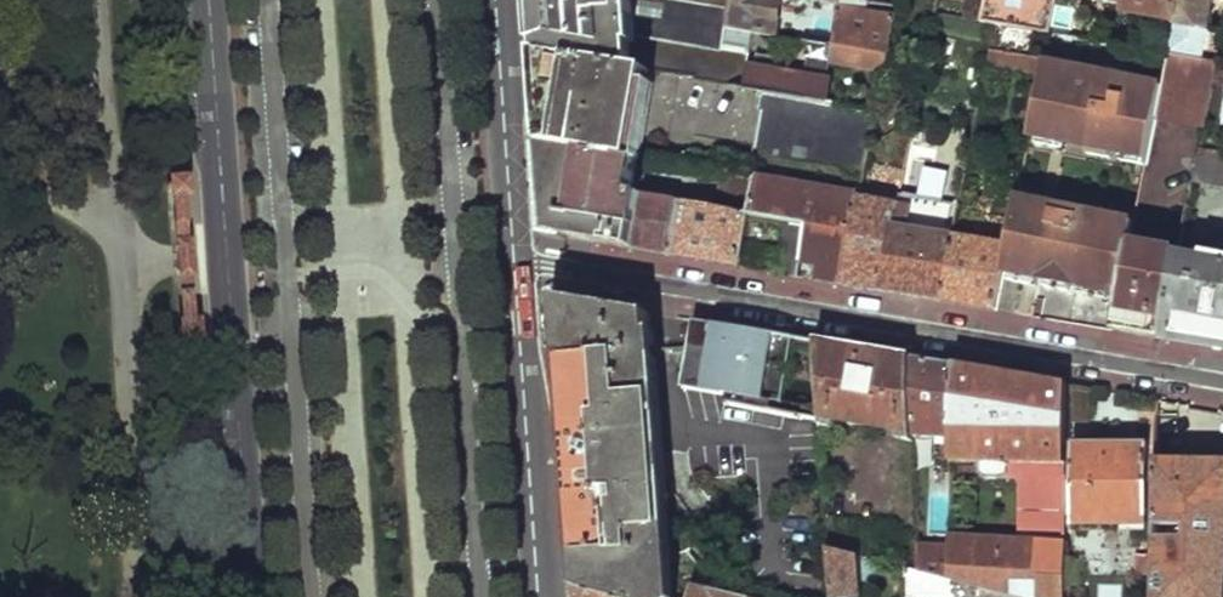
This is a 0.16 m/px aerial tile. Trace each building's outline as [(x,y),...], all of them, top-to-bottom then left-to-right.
[(538,50),(635,68),(633,32),(630,0),(534,0),(538,50)] [(668,0),(630,0),(633,32),(722,46),(725,26),(728,10),(668,0)] [(728,10),(729,0),(668,0),(728,10)] [(728,10),(725,26),(769,34),(776,0),(729,0),(728,10)] [(831,43),(806,39),(804,52),(803,56),(886,68),(896,17),(867,11),(868,2),(863,1),(853,0),(839,0),(831,43)] [(984,21),(1049,33),(1056,0),(988,0),(984,21)] [(1125,7),(1125,12),(1176,21),(1180,0),(1126,0),(1125,7)] [(1176,21),(1175,26),(1211,32),(1216,0),(1180,0),(1176,21)] [(722,46),(633,32),(635,68),(741,87),(744,67),(747,50),(722,46)] [(806,39),(786,36),(784,49),(804,52),(806,39)] [(538,50),(545,147),(641,161),(641,158),(643,158),(635,68),(538,50)] [(1044,61),(990,52),(987,67),(1041,76),(1044,61)] [(1165,77),(1045,54),(1044,61),(1030,132),(1038,133),(1066,138),(1090,143),(1114,147),(1124,150),(1150,154),(1161,96),(1165,77)] [(1165,77),(1161,96),(1208,104),(1216,64),(1169,56),(1165,77)] [(829,81),(775,72),(774,74),(744,67),(741,87),(774,92),(825,101),(829,81)] [(878,109),(825,101),(774,92),(760,167),(863,182),(878,109)] [(1036,143),(1065,148),(1066,138),(1038,133),(1036,143)] [(1088,153),(1112,158),(1114,147),(1090,143),(1088,153)] [(636,196),(641,161),(545,147),(548,199),(549,215),(559,226),(572,238),(668,254),(677,204),(636,196)] [(1200,149),(1193,185),(1222,191),(1222,153),(1200,149)] [(1123,159),(1147,164),(1150,154),(1124,150),(1123,159)] [(725,159),(700,155),(698,168),(722,172),(723,172),(725,159)] [(1012,156),(1008,175),(1021,176),(1025,157),(1012,156)] [(178,172),(170,172),(175,243),(176,261),(177,274),(181,338),(190,337),(196,337),(203,336),(198,260),(192,171),(185,171),(178,172)] [(722,172),(715,211),(750,217),(758,179),(723,172),(722,172)] [(910,193),(914,174),(903,172),(900,191),(910,193)] [(861,195),(758,179),(750,217),(786,224),(807,227),(800,260),(817,263),(815,279),(844,284),(861,195)] [(910,193),(900,191),(898,200),(897,205),(907,207),(910,193)] [(861,195),(844,284),(861,287),(881,290),(897,205),(898,200),(861,195)] [(1056,206),(1017,199),(1007,247),(1003,272),(1015,274),(1036,278),(1048,280),(1070,285),(1081,287),(1109,293),(1122,295),(1132,244),(1136,221),(1081,211),(1080,220),(1054,215),(1056,206)] [(715,211),(677,204),(668,254),(708,261),(740,266),(750,217),(715,211)] [(954,238),(903,227),(907,207),(897,205),(881,290),(914,296),(941,300),(954,238)] [(786,224),(777,273),(788,275),(798,276),(800,260),(807,227),(786,224)] [(954,238),(941,300),(965,305),(996,310),(1003,272),(1007,247),(954,238)] [(1122,295),(1115,330),(1163,338),(1181,252),(1132,244),(1122,295)] [(1163,338),(1222,348),(1222,253),(1206,250),(1205,256),(1181,252),(1163,338)] [(1014,283),(1034,286),(1036,278),(1015,274),(1014,283)] [(1047,290),(1069,293),(1070,285),(1048,280),(1047,290)] [(1080,296),(1108,301),(1109,293),(1081,287),(1080,296)] [(582,302),(555,323),(560,395),(569,515),(575,589),(602,596),(668,596),(648,314),(582,302)] [(782,336),(695,322),(681,389),(726,398),(801,414),(810,416),(819,418),(815,341),(782,336)] [(815,341),(819,418),(820,426),(820,431),(834,433),(834,424),(906,436),(906,446),(914,447),(914,438),(913,358),(852,348),(815,341)] [(913,358),(914,438),(937,438),(936,466),(943,467),(944,473),(952,475),(952,461),(956,366),(933,362),(913,358)] [(950,538),(949,546),(948,584),(954,585),(998,596),(1018,596),(1019,585),(1041,587),(1040,596),(1063,596),(1063,588),(1064,557),(1066,420),(1066,384),(1008,374),(956,366),(952,461),(980,461),(979,472),(987,479),(1004,480),(1012,473),(1012,463),(1025,463),(1025,480),(1025,542),(950,538)] [(1066,384),(1066,420),(1088,422),(1089,388),(1066,384)] [(801,414),(726,398),(724,409),(799,423),(801,414)] [(819,418),(810,416),(808,424),(820,426),(819,418)] [(1074,441),(1072,522),(1151,523),(1154,446),(1074,441)] [(1158,556),(1157,580),(1157,596),(1222,596),(1222,462),(1161,461),(1158,556)] [(1025,480),(1025,463),(1012,463),(1012,473),(1004,480),(1025,480)] [(914,541),(825,517),(827,550),(858,558),(905,571),(914,574),(914,544),(914,541)] [(914,544),(914,574),(948,584),(949,546),(914,544)] [(830,596),(860,596),(858,558),(827,550),(830,596)] [(1144,557),(1142,580),(1157,580),(1158,556),(1144,557)] [(1064,557),(1063,588),(1078,589),(1078,559),(1064,557)] [(905,571),(906,596),(955,596),(954,585),(948,584),(914,574),(905,571)] [(954,585),(955,596),(998,596),(954,585)] [(692,586),(688,596),(733,596),(692,586)] [(575,589),(575,596),(602,596),(575,589)]
